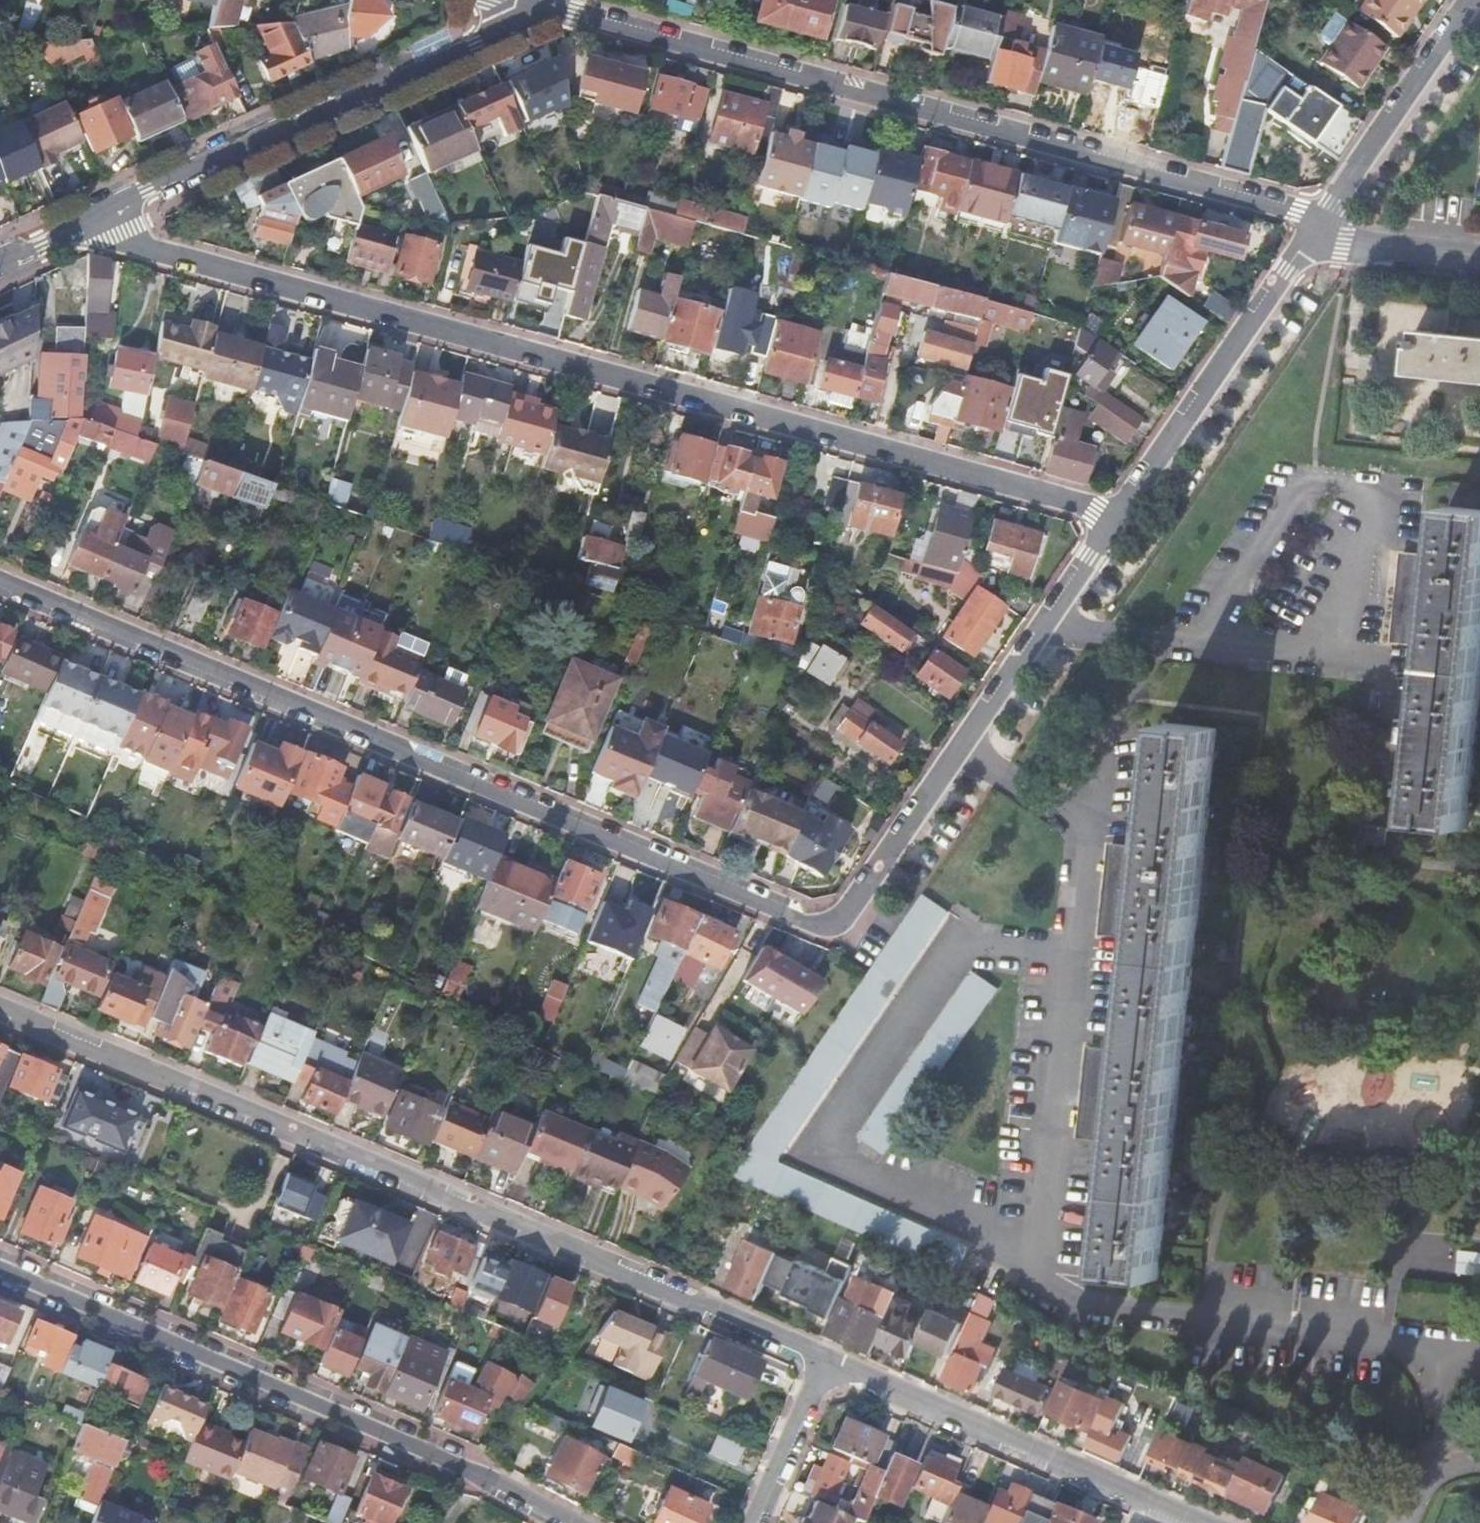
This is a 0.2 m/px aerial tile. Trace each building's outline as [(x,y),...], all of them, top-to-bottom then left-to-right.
[(215,5),(208,29),(233,27),(240,1),(240,0),(216,0),(215,5)] [(293,22),(302,42),(309,57),(348,47),(347,36),(344,19),(349,0),(331,0),(328,12),(293,22)] [(344,19),(347,36),(366,35),(366,22),(376,22),(376,14),(380,14),(380,0),(349,0),(344,19)] [(781,28),(789,0),(762,0),(756,21),(781,28)] [(781,28),(820,38),(831,0),(789,0),(781,28)] [(940,57),(942,46),(953,9),(928,2),(928,0),(909,0),(906,10),(891,6),(886,23),(883,35),(881,42),(898,47),(900,40),(926,47),(926,53),(940,57)] [(1188,1),(1184,16),(1207,23),(1210,11),(1229,16),(1231,7),(1244,10),(1239,31),(1237,30),(1236,37),(1234,36),(1231,39),(1224,66),(1227,69),(1225,76),(1244,81),(1253,48),(1266,0),(1189,0),(1188,1)] [(1359,11),(1397,37),(1422,0),(1366,0),(1359,11)] [(844,6),(834,39),(873,50),(883,16),(844,6)] [(953,9),(942,46),(989,58),(988,60),(990,60),(997,33),(1001,20),(953,7),(953,9)] [(990,60),(984,82),(1016,92),(1016,91),(1033,95),(1038,78),(1045,51),(1033,47),(1024,45),(1017,43),(1024,17),(1003,11),(1001,20),(997,33),(990,60)] [(1320,41),(1329,47),(1347,22),(1333,12),(1318,34),(1320,41)] [(302,42),(293,22),(259,25),(272,55),(261,60),(270,80),(311,62),(309,57),(302,42)] [(1356,89),(1384,47),(1347,22),(1319,63),(1356,89)] [(1045,51),(1038,78),(1086,91),(1099,39),(1051,27),(1049,37),(1045,51)] [(220,31),(209,32),(216,46),(217,49),(219,53),(228,49),(220,31)] [(1033,47),(1045,51),(1049,37),(1037,33),(1033,47)] [(81,40),(38,43),(46,63),(64,55),(67,60),(87,52),(81,40)] [(217,49),(216,46),(198,54),(204,68),(201,75),(174,87),(189,118),(239,96),(219,53),(217,49)] [(1363,123),(1253,48),(1244,81),(1220,168),(1246,175),(1250,160),(1264,109),(1321,149),(1315,157),(1332,169),(1363,123)] [(575,98),(613,108),(614,103),(631,107),(633,108),(643,73),(586,58),(575,98)] [(524,122),(567,102),(561,70),(552,72),(547,62),(506,81),(524,122)] [(684,129),(696,133),(707,91),(658,77),(650,109),(686,119),(684,129)] [(1107,81),(1098,114),(1136,125),(1146,91),(1107,81)] [(121,103),(136,137),(181,116),(166,82),(121,103)] [(467,130),(495,117),(503,136),(520,129),(500,84),(456,106),(467,130)] [(780,90),(766,86),(760,105),(720,94),(707,142),(762,157),(768,135),(780,90)] [(105,120),(83,130),(92,151),(129,135),(113,100),(99,107),(105,120)] [(19,123),(40,170),(55,164),(52,155),(65,149),(82,141),(64,102),(19,123)] [(614,103),(613,108),(630,113),(631,107),(614,103)] [(406,129),(426,175),(477,152),(474,145),(467,130),(456,106),(406,129)] [(785,139),(768,135),(762,157),(754,188),(798,199),(812,146),(797,142),(798,136),(786,132),(785,139)] [(858,160),(871,163),(874,150),(876,141),(863,137),(858,160)] [(820,138),(805,198),(812,200),(809,210),(832,217),(834,210),(840,211),(842,203),(836,202),(851,147),(820,138)] [(340,165),(354,196),(399,175),(383,139),(337,160),(340,165)] [(917,162),(910,188),(940,197),(942,189),(960,194),(969,163),(951,158),(951,157),(920,148),(917,162)] [(52,155),(55,164),(69,157),(65,149),(52,155)] [(891,154),(874,150),(871,163),(861,201),(879,206),(883,212),(902,215),(910,188),(917,162),(900,157),(899,161),(890,158),(891,154)] [(29,192),(17,168),(6,173),(0,160),(0,206),(29,192)] [(1303,190),(1304,190),(1296,172),(1250,160),(1246,175),(1303,190)] [(960,194),(953,219),(1001,233),(1002,231),(1017,174),(969,161),(969,163),(960,194)] [(325,165),(283,184),(284,187),(297,213),(299,212),(303,217),(306,219),(308,220),(311,220),(313,220),(316,219),(317,219),(324,214),(326,217),(355,225),(360,208),(354,196),(340,165),(328,170),(325,165)] [(1066,187),(1017,174),(1002,231),(1051,244),(1051,241),(1066,187)] [(250,178),(237,184),(248,208),(261,202),(250,178)] [(449,223),(428,178),(417,184),(433,220),(449,223)] [(562,186),(549,192),(554,205),(568,198),(562,186)] [(256,236),(288,246),(297,213),(284,187),(272,193),(270,206),(264,204),(256,236)] [(1051,241),(1100,254),(1113,207),(1104,204),(1105,198),(1066,187),(1051,241)] [(568,198),(554,205),(560,217),(594,202),(596,194),(584,190),(568,198)] [(621,201),(596,194),(594,202),(572,283),(564,314),(582,318),(588,296),(589,296),(609,220),(620,223),(618,228),(638,234),(645,207),(621,201)] [(657,211),(661,212),(674,215),(678,199),(661,195),(657,211)] [(1104,204),(1113,207),(1114,200),(1105,198),(1104,204)] [(678,199),(674,215),(694,221),(742,234),(744,225),(746,218),(678,199)] [(881,216),(901,221),(902,215),(883,212),(879,206),(861,201),(860,206),(877,209),(881,216)] [(1145,245),(1165,250),(1174,217),(1128,205),(1119,242),(1144,249),(1145,245)] [(657,211),(645,207),(638,234),(633,252),(649,256),(654,238),(661,212),(657,211)] [(674,215),(661,212),(654,238),(687,247),(694,221),(674,215)] [(526,217),(455,224),(442,271),(456,275),(465,246),(463,246),(464,241),(488,239),(489,244),(495,243),(495,238),(527,234),(526,217)] [(1165,250),(1158,277),(1187,297),(1192,275),(1195,275),(1202,251),(1190,247),(1196,223),(1174,217),(1165,250)] [(358,223),(355,234),(380,241),(383,230),(358,223)] [(1243,235),(1197,224),(1196,223),(1190,247),(1202,251),(1237,260),(1243,235)] [(400,251),(394,274),(427,283),(439,240),(432,238),(430,243),(404,236),(400,251)] [(352,238),(346,261),(381,270),(375,290),(388,293),(394,274),(400,251),(352,238)] [(805,251),(794,248),(781,297),(792,300),(805,251)] [(466,289),(511,301),(521,265),(476,252),(466,289)] [(88,253),(87,254),(85,287),(83,327),(82,338),(114,340),(115,313),(106,312),(110,259),(88,253)] [(1121,264),(1099,258),(1091,288),(1115,284),(1121,264)] [(666,307),(670,308),(672,299),(678,278),(666,274),(658,303),(653,301),(654,295),(639,291),(628,328),(658,336),(666,307)] [(935,287),(887,274),(881,295),(929,308),(928,310),(970,319),(978,320),(983,300),(970,297),(955,293),(935,287)] [(531,306),(564,315),(564,314),(572,283),(540,275),(531,306)] [(1022,284),(1016,306),(1030,311),(1036,288),(1022,284)] [(55,326),(83,327),(85,287),(58,285),(55,326)] [(955,293),(970,297),(972,289),(957,285),(955,293)] [(719,319),(711,347),(738,354),(753,295),(729,289),(721,320),(719,319)] [(1216,297),(1207,310),(1227,323),(1235,310),(1216,297)] [(670,308),(661,341),(709,354),(711,347),(719,319),(721,312),(672,299),(670,308)] [(1039,299),(1036,312),(1049,316),(1053,303),(1039,299)] [(1167,299),(1134,347),(1170,370),(1202,323),(1167,299)] [(1032,314),(983,300),(978,320),(974,335),(987,339),(991,323),(1027,333),(1029,325),(1032,314)] [(862,366),(854,398),(872,403),(879,378),(874,377),(885,335),(886,335),(893,309),(888,307),(889,303),(880,301),(868,344),(864,358),(862,366)] [(14,367),(31,361),(35,306),(14,316),(0,323),(0,373),(14,367)] [(1043,317),(1032,314),(1029,325),(1040,328),(1043,317)] [(1090,314),(1080,327),(1108,346),(1117,333),(1090,314)] [(1052,332),(1056,321),(1043,317),(1040,328),(1052,332)] [(758,318),(755,327),(770,331),(772,322),(758,318)] [(163,323),(155,357),(206,371),(212,346),(215,336),(212,335),(213,331),(192,325),(191,330),(163,323)] [(270,324),(263,347),(259,360),(251,388),(275,395),(282,411),(296,414),(303,387),(304,385),(296,383),(282,379),(288,356),(280,354),(287,328),(270,323),(270,324)] [(774,323),(761,371),(805,383),(818,335),(774,323)] [(770,331),(755,327),(748,352),(763,356),(770,331)] [(1108,346),(1080,327),(1075,346),(1090,357),(1077,375),(1093,386),(1103,392),(1115,374),(1110,370),(1121,354),(1108,346)] [(926,421),(949,428),(951,420),(962,378),(967,362),(971,345),(963,343),(960,342),(961,338),(941,332),(940,337),(930,334),(931,330),(923,329),(915,356),(954,367),(949,383),(948,383),(929,405),(926,421)] [(1418,331),(1417,340),(1411,340),(1410,348),(1413,349),(1410,376),(1479,383),(1479,338),(1418,331)] [(232,339),(216,334),(215,336),(212,346),(206,371),(204,378),(251,391),(251,388),(259,360),(263,347),(244,342),(232,339)] [(971,345),(967,362),(986,367),(989,356),(993,357),(997,342),(987,339),(974,335),(971,345)] [(842,352),(864,358),(868,344),(846,338),(842,352)] [(1033,343),(1026,370),(1060,379),(1067,352),(1033,343)] [(28,410),(27,420),(78,417),(80,371),(82,351),(53,349),(52,371),(39,370),(37,398),(51,399),(51,413),(30,410),(28,410)] [(110,387),(147,395),(155,358),(118,350),(110,387)] [(310,362),(304,385),(303,387),(296,414),(307,418),(307,420),(343,430),(353,396),(360,370),(328,361),(330,355),(314,350),(310,362)] [(360,370),(353,396),(401,410),(411,372),(413,366),(399,362),(399,359),(366,350),(360,370)] [(310,362),(288,356),(282,379),(296,383),(304,385),(310,362)] [(819,388),(854,398),(862,366),(856,364),(855,369),(826,362),(819,388)] [(80,371),(78,417),(83,420),(87,421),(94,402),(92,372),(80,371)] [(401,410),(397,425),(445,438),(450,418),(459,386),(442,381),(428,377),(411,372),(401,410)] [(429,372),(428,377),(442,381),(443,376),(429,372)] [(459,386),(450,418),(473,425),(475,415),(502,422),(509,395),(511,389),(462,376),(459,386)] [(962,378),(951,420),(999,432),(1010,390),(962,378)] [(1085,399),(1096,406),(1105,394),(1103,392),(1093,386),(1085,399)] [(1113,417),(1131,429),(1139,416),(1105,394),(1096,406),(1100,409),(1113,417)] [(502,422),(496,442),(544,455),(550,430),(552,426),(556,412),(524,404),(525,399),(509,395),(502,422)] [(168,397),(156,444),(157,444),(182,455),(187,438),(196,405),(168,397)] [(524,404),(556,412),(557,408),(525,399),(524,404)] [(87,421),(134,436),(139,423),(113,414),(114,409),(94,402),(87,421)] [(1008,405),(1000,433),(1013,436),(1020,408),(1008,405)] [(1083,415),(1058,408),(1050,438),(1055,439),(1054,443),(1052,443),(1051,445),(1053,446),(1045,473),(1084,484),(1089,467),(1090,461),(1094,449),(1071,443),(1073,436),(1076,437),(1083,415)] [(1105,430),(1113,417),(1100,409),(1091,422),(1104,430),(1105,430)] [(78,417),(27,420),(11,461),(58,482),(77,436),(83,420),(78,417)] [(1124,442),(1132,430),(1131,429),(1113,417),(1105,430),(1104,430),(1123,443),(1124,442)] [(0,422),(0,487),(2,482),(11,461),(27,420),(0,422)] [(87,421),(83,420),(77,436),(150,461),(157,444),(156,444),(150,442),(138,438),(134,436),(87,421)] [(141,423),(138,438),(150,442),(154,427),(141,423)] [(544,455),(540,467),(559,473),(566,469),(570,476),(573,477),(572,480),(573,482),(579,491),(594,495),(597,484),(603,463),(609,442),(585,435),(573,432),(552,426),(550,430),(544,455)] [(665,472),(670,473),(702,482),(712,445),(680,436),(676,450),(671,449),(665,472)] [(187,438),(182,455),(187,456),(203,461),(208,447),(187,438)] [(717,446),(706,485),(716,487),(717,483),(743,490),(752,461),(743,458),(744,454),(717,446)] [(203,461),(187,456),(176,482),(191,489),(193,484),(203,461)] [(752,461),(743,490),(770,497),(779,464),(762,459),(760,463),(752,461)] [(228,470),(203,461),(193,484),(227,496),(237,473),(228,470)] [(334,461),(323,502),(338,507),(350,465),(334,461)] [(566,469),(559,473),(562,478),(573,482),(572,480),(573,477),(570,476),(566,469)] [(271,485),(237,473),(227,496),(262,508),(267,495),(271,485)] [(829,504),(842,507),(848,482),(836,479),(829,504)] [(848,482),(842,507),(852,510),(848,524),(891,536),(896,518),(894,517),(899,497),(860,487),(860,485),(848,482)] [(276,486),(271,485),(267,495),(300,506),(298,511),(316,518),(323,502),(276,486)] [(1401,559),(1398,584),(1442,588),(1440,603),(1415,825),(1464,830),(1479,696),(1479,488),(1453,486),(1444,564),(1401,559)] [(941,506),(924,565),(958,575),(962,560),(968,542),(965,542),(973,515),(941,506)] [(625,542),(637,545),(646,515),(634,512),(625,542)] [(82,528),(116,542),(121,530),(122,527),(107,521),(89,513),(82,528)] [(754,543),(766,547),(772,524),(760,521),(754,543)] [(995,522),(987,551),(1013,558),(1008,573),(1028,579),(1040,535),(995,522)] [(114,547),(102,576),(116,582),(115,585),(136,594),(139,587),(142,580),(144,575),(149,577),(151,571),(157,573),(174,532),(157,526),(150,528),(145,540),(121,530),(116,542),(114,547)] [(88,571),(102,576),(114,547),(80,532),(78,538),(74,547),(68,562),(88,571)] [(582,537),(576,559),(590,563),(584,584),(610,591),(616,570),(624,572),(629,554),(620,552),(622,548),(582,537)] [(166,555),(147,600),(160,605),(179,560),(166,555)] [(958,575),(924,565),(905,559),(902,572),(917,576),(916,578),(950,587),(970,600),(945,638),(971,656),(1003,608),(976,590),(978,588),(958,575)] [(962,560),(958,575),(978,588),(986,576),(962,560)] [(136,594),(147,598),(153,584),(142,580),(139,587),(136,594)] [(1418,600),(1440,603),(1442,588),(1398,584),(1391,645),(1413,647),(1418,600)] [(585,592),(568,586),(563,600),(580,606),(585,592)] [(187,612),(202,619),(212,594),(197,587),(187,612)] [(334,609),(287,590),(277,614),(267,637),(283,643),(290,640),(291,638),(300,641),(297,648),(315,655),(334,609)] [(765,598),(755,633),(788,642),(798,607),(765,598)] [(229,634),(263,648),(267,637),(277,614),(243,601),(229,634)] [(870,606),(858,624),(898,651),(910,633),(870,606)] [(380,628),(334,609),(315,655),(314,659),(351,674),(351,672),(361,676),(379,631),(380,628)] [(12,631),(0,626),(0,661),(12,631)] [(624,662),(634,666),(649,630),(638,626),(624,662)] [(361,676),(358,682),(376,690),(378,684),(388,688),(406,695),(417,670),(421,659),(393,647),(396,638),(379,631),(361,676)] [(724,631),(722,638),(738,644),(740,636),(724,631)] [(16,639),(14,643),(44,657),(46,652),(16,639)] [(60,661),(61,659),(46,652),(44,657),(14,643),(2,671),(47,691),(52,680),(55,673),(60,661)] [(799,663),(810,669),(821,650),(811,644),(799,663)] [(821,650),(810,669),(808,673),(825,683),(841,657),(823,647),(821,650)] [(934,649),(916,675),(947,696),(965,670),(934,649)] [(55,673),(52,680),(47,691),(41,705),(47,707),(40,721),(75,736),(98,682),(81,675),(83,671),(78,668),(60,661),(55,673)] [(572,662),(542,733),(587,752),(617,680),(572,662)] [(406,695),(402,706),(448,726),(452,716),(458,718),(466,699),(460,697),(463,690),(417,670),(406,695)] [(100,678),(83,671),(81,675),(98,682),(100,678)] [(117,685),(100,678),(98,682),(115,690),(117,685)] [(115,736),(120,738),(138,697),(139,695),(123,688),(117,685),(115,690),(98,682),(75,736),(109,751),(115,736)] [(152,697),(141,692),(140,692),(139,695),(138,697),(150,701),(152,697)] [(479,693),(464,729),(497,743),(496,746),(510,752),(510,751),(518,755),(532,722),(512,713),(514,707),(479,693)] [(120,738),(117,746),(143,758),(166,706),(167,703),(152,697),(150,701),(138,697),(120,738)] [(837,701),(830,711),(843,720),(837,728),(886,763),(899,744),(874,726),(882,714),(860,699),(851,711),(837,701)] [(142,760),(169,771),(171,767),(173,763),(178,749),(180,746),(192,718),(192,717),(179,712),(166,706),(143,758),(142,760)] [(179,712),(192,717),(194,713),(181,708),(179,712)] [(227,725),(195,711),(195,712),(194,713),(192,717),(192,718),(180,746),(178,749),(173,763),(193,772),(196,765),(211,771),(217,756),(232,763),(247,729),(229,721),(227,725)] [(619,711),(615,724),(637,730),(641,717),(619,711)] [(634,738),(609,727),(590,772),(612,781),(610,788),(618,791),(634,798),(651,757),(655,748),(662,729),(641,720),(634,738)] [(1150,880),(1149,892),(1128,1100),(1126,1113),(1083,1109),(1080,1133),(1123,1138),(1109,1275),(1159,1281),(1217,731),(1167,726),(1153,857),(1109,853),(1107,874),(1150,880)] [(235,787),(278,806),(304,748),(281,737),(277,746),(257,738),(235,787)] [(660,749),(647,778),(685,794),(697,764),(660,749)] [(318,817),(337,825),(352,789),(335,782),(341,769),(307,754),(291,792),(322,805),(318,817)] [(702,765),(692,791),(701,795),(693,816),(727,830),(736,808),(738,809),(746,791),(746,789),(749,783),(744,782),(748,772),(734,766),(734,765),(717,758),(712,769),(702,765)] [(337,825),(334,831),(364,843),(370,828),(372,824),(365,821),(381,787),(382,785),(358,775),(352,789),(337,825)] [(393,793),(381,787),(365,821),(372,824),(384,829),(393,833),(408,798),(405,797),(403,793),(397,790),(393,793)] [(746,791),(738,809),(728,832),(747,840),(749,836),(764,842),(766,848),(784,855),(795,829),(796,825),(802,813),(787,807),(792,795),(773,787),(768,800),(746,791)] [(411,802),(396,838),(442,857),(449,842),(457,822),(411,802)] [(796,825),(795,829),(784,855),(820,877),(831,861),(832,859),(827,857),(836,844),(840,846),(841,845),(851,829),(825,814),(820,823),(802,813),(796,825)] [(442,857),(431,883),(441,887),(458,848),(474,854),(473,856),(476,857),(469,873),(488,881),(497,859),(499,853),(506,837),(463,819),(453,844),(449,842),(442,857)] [(1365,844),(1384,846),(1386,830),(1367,828),(1365,844)] [(747,840),(766,848),(764,842),(749,836),(747,840)] [(100,859),(105,848),(85,840),(80,851),(100,859)] [(844,846),(841,845),(840,846),(836,844),(827,857),(832,859),(831,861),(834,863),(844,846)] [(488,881),(476,908),(535,932),(549,900),(560,873),(536,863),(531,874),(512,866),(497,859),(488,881)] [(560,873),(549,900),(564,907),(567,901),(588,910),(602,876),(565,860),(560,873)] [(165,876),(153,871),(148,882),(153,884),(155,880),(162,883),(165,876)] [(1128,891),(1149,892),(1150,880),(1107,874),(1101,937),(1122,939),(1128,891)] [(613,881),(600,914),(637,930),(651,897),(613,881)] [(431,883),(426,897),(435,901),(441,887),(431,883)] [(70,930),(75,917),(83,899),(70,893),(56,925),(70,930)] [(884,957),(909,973),(949,915),(923,899),(884,957)] [(637,1003),(655,1012),(686,951),(686,950),(702,919),(681,909),(678,903),(671,900),(664,902),(650,935),(660,939),(663,940),(656,955),(659,956),(637,1003)] [(310,919),(299,915),(295,924),(323,937),(332,914),(316,907),(310,919)] [(476,908),(474,914),(533,939),(535,932),(476,908)] [(686,950),(686,951),(720,968),(736,935),(715,924),(718,919),(713,916),(710,922),(702,918),(702,919),(686,950)] [(62,949),(56,963),(60,965),(54,978),(96,996),(109,964),(77,950),(87,928),(79,925),(82,920),(75,917),(70,930),(62,949)] [(6,940),(12,925),(0,919),(0,937),(6,940)] [(50,964),(55,966),(56,963),(62,949),(22,933),(8,967),(23,973),(22,976),(41,984),(50,964)] [(112,952),(118,955),(121,949),(115,946),(112,952)] [(769,947),(767,951),(776,956),(778,952),(769,947)] [(819,981),(813,978),(804,973),(776,956),(767,951),(762,948),(742,981),(786,1007),(798,1014),(819,981)] [(851,1005),(876,1022),(909,973),(884,957),(851,1005)] [(456,958),(443,990),(459,997),(473,965),(456,958)] [(360,973),(342,964),(337,976),(355,985),(360,973)] [(110,974),(96,1009),(129,1023),(131,1019),(143,1025),(147,1017),(163,978),(139,968),(133,983),(110,974)] [(807,968),(804,973),(813,978),(816,973),(807,968)] [(166,970),(163,978),(147,1017),(159,1022),(155,1033),(188,1047),(198,1023),(206,1006),(191,1000),(197,986),(177,978),(166,970)] [(997,991),(972,975),(949,1009),(974,1025),(997,991)] [(206,1006),(198,1023),(212,1028),(203,1050),(238,1065),(249,1040),(251,1035),(257,1037),(261,1028),(241,1021),(238,1025),(230,1022),(222,1018),(236,985),(218,978),(206,1006)] [(546,995),(561,1002),(567,986),(552,980),(546,995)] [(47,984),(39,1003),(51,1008),(58,988),(47,984)] [(567,986),(561,1002),(575,1008),(582,992),(567,986)] [(538,1016),(552,1022),(561,1002),(546,995),(538,1016)] [(561,1002),(552,1022),(567,1028),(575,1008),(561,1002)] [(821,1050),(846,1067),(876,1022),(851,1005),(821,1050)] [(931,1035),(956,1051),(974,1025),(949,1009),(931,1035)] [(261,1028),(257,1037),(246,1063),(292,1081),(296,1073),(303,1056),(313,1033),(267,1014),(261,1028)] [(654,1017),(640,1045),(668,1060),(683,1032),(654,1017)] [(708,1036),(694,1027),(675,1061),(727,1091),(751,1050),(712,1028),(708,1036)] [(924,1045),(949,1062),(956,1051),(931,1035),(924,1045)] [(365,1040),(352,1071),(340,1100),(355,1106),(353,1111),(363,1116),(365,1111),(381,1117),(401,1073),(378,1063),(380,1059),(384,1048),(365,1040)] [(917,1055),(942,1072),(949,1062),(924,1045),(917,1055)] [(15,1059),(0,1052),(2,1047),(0,1046),(0,1088),(2,1089),(15,1059)] [(1083,1109),(1126,1113),(1128,1100),(1105,1098),(1110,1051),(1089,1049),(1083,1109)] [(846,1067),(821,1050),(805,1073),(830,1090),(846,1067)] [(564,1059),(549,1052),(543,1066),(558,1073),(564,1059)] [(21,1055),(9,1085),(55,1104),(65,1081),(53,1076),(56,1070),(21,1055)] [(891,1093),(916,1109),(942,1072),(917,1055),(891,1093)] [(303,1056),(296,1073),(310,1079),(302,1100),(335,1114),(340,1100),(352,1071),(347,1069),(343,1071),(339,1080),(314,1069),(317,1061),(303,1056)] [(668,1073),(633,1056),(625,1071),(622,1078),(627,1080),(654,1096),(668,1073)] [(625,1071),(591,1057),(588,1065),(612,1074),(617,1076),(622,1078),(625,1071)] [(403,1068),(380,1059),(378,1063),(401,1073),(403,1068)] [(440,1091),(450,1096),(452,1092),(460,1074),(449,1070),(440,1091)] [(773,1119),(799,1136),(830,1090),(805,1073),(773,1119)] [(76,1089),(61,1125),(123,1152),(138,1115),(76,1089)] [(425,1143),(439,1109),(433,1107),(420,1101),(422,1097),(403,1089),(387,1127),(425,1143)] [(439,1109),(444,1111),(447,1103),(450,1096),(440,1091),(433,1107),(439,1109)] [(883,1105),(907,1121),(916,1109),(891,1093),(883,1105)] [(444,1111),(432,1139),(473,1156),(489,1120),(447,1103),(444,1111)] [(545,1104),(535,1127),(524,1151),(541,1158),(555,1164),(571,1171),(591,1124),(545,1104)] [(858,1140),(884,1155),(907,1121),(883,1105),(858,1140)] [(489,1120),(473,1156),(515,1173),(524,1151),(535,1127),(493,1109),(489,1120)] [(765,1132),(790,1149),(799,1136),(773,1119),(765,1132)] [(592,1123),(591,1124),(571,1171),(569,1177),(589,1185),(591,1179),(602,1184),(617,1190),(618,1187),(638,1142),(592,1123)] [(780,1164),(790,1149),(765,1132),(734,1178),(818,1214),(830,1187),(780,1164)] [(666,1154),(638,1142),(618,1187),(641,1196),(661,1210),(690,1171),(666,1154)] [(7,1199),(5,1198),(17,1174),(0,1166),(0,1215),(7,1199)] [(316,1221),(329,1194),(315,1187),(317,1183),(289,1170),(274,1201),(316,1221)] [(39,1186),(19,1231),(50,1245),(59,1224),(64,1226),(67,1220),(61,1218),(69,1200),(39,1186)] [(360,1200),(353,1216),(357,1217),(351,1231),(383,1245),(396,1215),(364,1201),(364,1202),(360,1200)] [(129,1279),(140,1253),(122,1246),(128,1234),(93,1219),(77,1256),(129,1279)] [(402,1271),(396,1284),(408,1289),(434,1228),(417,1220),(397,1268),(402,1271)] [(219,1232),(206,1227),(190,1264),(199,1267),(187,1293),(217,1306),(233,1271),(235,1272),(246,1247),(218,1234),(219,1232)] [(468,1288),(481,1259),(470,1255),(473,1249),(438,1234),(426,1259),(462,1275),(459,1283),(468,1288)] [(731,1283),(760,1296),(780,1252),(750,1239),(731,1283)] [(180,1259),(180,1258),(150,1244),(134,1281),(164,1294),(172,1277),(182,1281),(189,1263),(180,1259)] [(312,1248),(302,1244),(297,1255),(307,1259),(312,1248)] [(826,1244),(825,1246),(857,1261),(858,1258),(826,1244)] [(819,1314),(831,1320),(831,1319),(857,1261),(825,1246),(822,1253),(844,1263),(835,1283),(831,1281),(831,1282),(817,1314),(819,1314)] [(1479,1272),(1479,1248),(1461,1248),(1460,1271),(1479,1272)] [(182,1253),(180,1258),(180,1259),(189,1263),(192,1258),(182,1253)] [(815,1306),(826,1280),(831,1282),(831,1281),(834,1275),(828,1272),(831,1265),(804,1253),(786,1294),(815,1306)] [(545,1275),(508,1260),(493,1296),(530,1311),(545,1275)] [(550,1277),(533,1318),(553,1326),(570,1285),(550,1277)] [(238,1279),(221,1318),(251,1332),(268,1292),(238,1279)] [(283,1287),(272,1315),(283,1319),(279,1331),(320,1348),(337,1311),(283,1287)] [(457,1289),(449,1306),(459,1310),(466,1293),(457,1289)] [(466,1293),(459,1310),(469,1314),(483,1320),(492,1297),(488,1296),(486,1300),(467,1292),(466,1293)] [(831,1319),(831,1320),(826,1332),(872,1352),(887,1316),(862,1305),(864,1300),(854,1296),(852,1301),(850,1300),(847,1300),(845,1307),(844,1307),(838,1322),(831,1319)] [(896,1309),(926,1322),(928,1317),(898,1304),(896,1309)] [(0,1305),(0,1340),(5,1342),(18,1313),(0,1305)] [(928,1317),(926,1322),(918,1341),(948,1354),(962,1320),(932,1307),(928,1317)] [(912,1354),(918,1341),(926,1322),(896,1309),(882,1340),(912,1354)] [(623,1347),(615,1365),(650,1381),(669,1335),(615,1311),(598,1336),(623,1347)] [(986,1319),(971,1313),(943,1378),(974,1391),(978,1380),(983,1382),(995,1354),(980,1349),(983,1342),(977,1340),(986,1319)] [(826,1332),(831,1320),(819,1314),(813,1327),(826,1332)] [(977,1340),(983,1342),(991,1322),(986,1319),(977,1340)] [(70,1346),(74,1337),(36,1320),(21,1355),(59,1372),(59,1371),(66,1356),(70,1346)] [(501,1328),(492,1324),(487,1333),(496,1337),(501,1328)] [(354,1337),(333,1328),(319,1362),(346,1373),(362,1336),(356,1333),(354,1337)] [(761,1360),(711,1339),(695,1375),(746,1397),(761,1360)] [(78,1349),(70,1346),(66,1356),(59,1371),(96,1387),(97,1385),(100,1378),(106,1364),(110,1353),(81,1341),(78,1349)] [(364,1344),(355,1367),(367,1373),(363,1384),(379,1391),(394,1357),(379,1352),(382,1345),(377,1343),(374,1349),(364,1344)] [(401,1352),(384,1392),(420,1408),(438,1368),(401,1352)] [(1070,1360),(1068,1359),(1061,1356),(1060,1355),(1051,1375),(1061,1379),(1070,1360)] [(461,1425),(474,1431),(485,1406),(494,1406),(499,1394),(505,1394),(512,1381),(509,1376),(481,1362),(468,1388),(467,1388),(452,1421),(461,1425)] [(991,1380),(999,1383),(1007,1366),(1007,1365),(999,1362),(991,1380)] [(0,1392),(10,1368),(0,1364),(0,1392)] [(100,1378),(97,1385),(136,1402),(144,1381),(106,1364),(100,1378)] [(1007,1366),(999,1383),(996,1392),(1045,1414),(1055,1388),(1007,1366)] [(512,1381),(505,1394),(519,1401),(530,1379),(516,1371),(512,1381)] [(1094,1430),(1109,1397),(1112,1389),(1101,1384),(1098,1391),(1066,1376),(1064,1381),(1098,1396),(1084,1426),(1094,1430)] [(452,1421),(467,1388),(447,1379),(433,1413),(446,1419),(452,1421)] [(1098,1396),(1064,1381),(1051,1410),(1084,1426),(1098,1396)] [(159,1387),(145,1422),(190,1441),(200,1420),(206,1406),(187,1398),(159,1387)] [(591,1425),(627,1441),(644,1402),(608,1387),(591,1425)] [(1109,1397),(1094,1430),(1087,1444),(1122,1460),(1131,1441),(1113,1433),(1125,1404),(1109,1397)] [(1201,1423),(1205,1413),(1180,1402),(1176,1412),(1201,1423)] [(583,1415),(561,1406),(557,1415),(579,1424),(583,1415)] [(550,1413),(545,1426),(562,1433),(567,1420),(550,1413)] [(450,1427),(452,1421),(446,1419),(444,1425),(450,1427)] [(190,1441),(182,1460),(229,1479),(232,1471),(244,1444),(228,1437),(215,1431),(217,1427),(200,1420),(190,1441)] [(855,1458),(883,1470),(890,1454),(895,1443),(843,1420),(831,1448),(855,1458)] [(458,1431),(461,1425),(452,1421),(450,1427),(458,1431)] [(123,1440),(81,1424),(71,1448),(87,1454),(80,1471),(85,1473),(77,1493),(76,1498),(80,1500),(93,1505),(96,1506),(119,1452),(123,1440)] [(229,1432),(217,1427),(215,1431),(228,1437),(229,1432)] [(265,1435),(250,1429),(244,1444),(232,1471),(273,1488),(269,1498),(271,1499),(284,1504),(308,1448),(292,1441),(291,1444),(276,1437),(275,1440),(265,1435)] [(737,1465),(747,1444),(719,1432),(710,1452),(737,1465)] [(548,1473),(590,1496),(609,1460),(566,1438),(548,1473)] [(1153,1465),(1182,1478),(1184,1473),(1194,1452),(1195,1449),(1180,1443),(1180,1445),(1165,1439),(1153,1465)] [(135,1445),(123,1440),(119,1452),(130,1456),(135,1445)] [(327,1521),(333,1522),(340,1522),(351,1498),(340,1493),(355,1458),(318,1442),(303,1478),(338,1493),(327,1521)] [(1252,1442),(1250,1447),(1251,1447),(1261,1453),(1264,1447),(1252,1442)] [(641,1471),(648,1455),(621,1443),(616,1455),(632,1462),(630,1466),(641,1471)] [(1195,1449),(1194,1452),(1207,1458),(1209,1453),(1196,1447),(1195,1449)] [(1257,1463),(1261,1453),(1251,1447),(1240,1472),(1230,1494),(1268,1511),(1284,1475),(1257,1463)] [(11,1452),(0,1479),(0,1510),(31,1522),(41,1500),(31,1496),(44,1465),(11,1452)] [(1194,1452),(1184,1473),(1211,1485),(1209,1490),(1215,1493),(1217,1488),(1230,1494),(1240,1472),(1207,1458),(1194,1452)] [(912,1463),(890,1454),(883,1470),(873,1493),(895,1502),(912,1463)] [(938,1522),(942,1522),(954,1493),(959,1484),(949,1480),(958,1459),(950,1456),(948,1463),(928,1454),(914,1487),(934,1496),(925,1518),(938,1522)] [(854,1519),(860,1521),(873,1493),(883,1470),(855,1458),(853,1463),(866,1469),(850,1504),(837,1498),(838,1495),(833,1493),(846,1463),(828,1455),(822,1468),(816,1482),(809,1498),(814,1500),(849,1516),(854,1519)] [(810,1480),(816,1482),(822,1468),(816,1466),(810,1480)] [(371,1475),(402,1488),(405,1482),(374,1469),(371,1475)] [(402,1488),(371,1475),(371,1476),(365,1473),(366,1473),(363,1471),(358,1482),(366,1485),(355,1512),(366,1518),(364,1522),(387,1522),(402,1488)] [(1040,1498),(1012,1486),(1008,1495),(998,1491),(986,1520),(994,1522),(1044,1522),(1048,1512),(1036,1507),(1040,1498)] [(670,1487),(654,1522),(700,1522),(708,1504),(670,1487)] [(1364,1508),(1326,1492),(1313,1522),(1357,1522),(1364,1508)] [(942,1522),(964,1522),(961,1522),(970,1500),(954,1493),(942,1522)] [(1036,1507),(1048,1512),(1052,1503),(1040,1498),(1036,1507)] [(267,1508),(303,1522),(313,1522),(316,1516),(284,1504),(271,1499),(267,1508)] [(849,1516),(814,1500),(806,1519),(800,1517),(797,1522),(846,1522),(849,1516)] [(964,1522),(980,1522),(987,1507),(970,1500),(961,1522),(964,1522)] [(100,1522),(143,1522),(146,1517),(126,1509),(112,1503),(107,1506),(101,1519),(100,1522)] [(1095,1521),(1054,1504),(1046,1522),(1094,1522),(1095,1521)]
